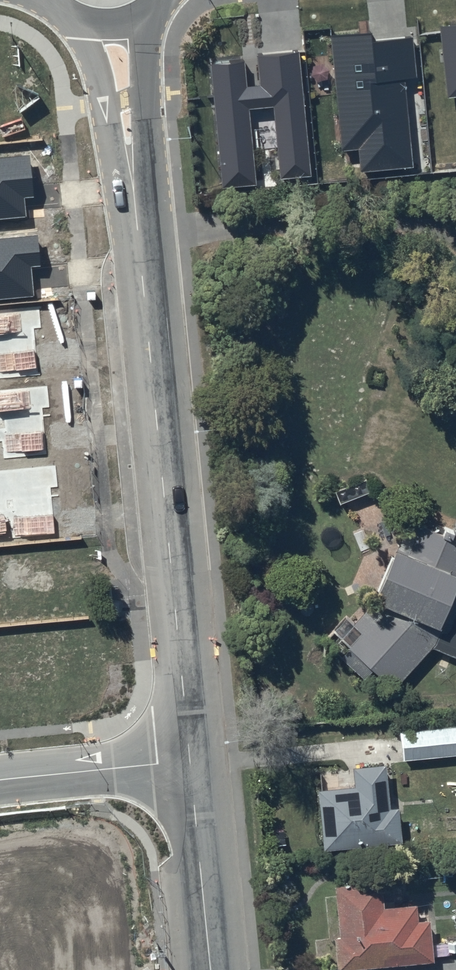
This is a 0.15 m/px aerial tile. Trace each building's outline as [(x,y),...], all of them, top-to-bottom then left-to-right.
[(440,27),(448,98),(455,97),(455,25),(440,27)] [(370,32),(332,35),(343,152),(359,150),(361,172),(414,168),(405,81),(417,79),(413,37),(372,41),(370,32)] [(244,60),(210,62),(222,188),(257,185),(250,109),(273,107),(281,180),(312,177),(299,51),(258,55),(261,86),(247,88),(244,60)] [(27,217),(25,198),(34,197),(29,156),(0,159),(0,220),(27,217)] [(34,296),(31,267),(41,267),(37,235),(0,239),(0,300),(34,296)] [(39,375),(35,330),(43,328),(41,307),(0,310),(0,379),(39,375)] [(4,454),(4,458),(47,454),(42,408),(50,407),(48,385),(0,390),(0,455),(4,454)] [(11,535),(12,538),(54,534),(50,488),(58,487),(56,465),(0,471),(0,536),(11,535)] [(455,612),(455,608),(455,524),(433,514),(429,524),(410,516),(398,544),(392,541),(371,594),(380,597),(377,609),(363,601),(350,618),(344,614),(323,641),(383,695),(430,644),(455,654),(455,612)] [(399,728),(401,756),(455,750),(455,724),(399,728)] [(353,769),(356,788),(318,792),(324,852),(403,845),(399,809),(391,810),(386,766),(353,769)] [(335,886),(338,932),(333,933),(335,965),(434,958),(430,912),(416,913),(415,900),(381,903),(379,883),(335,886)]
